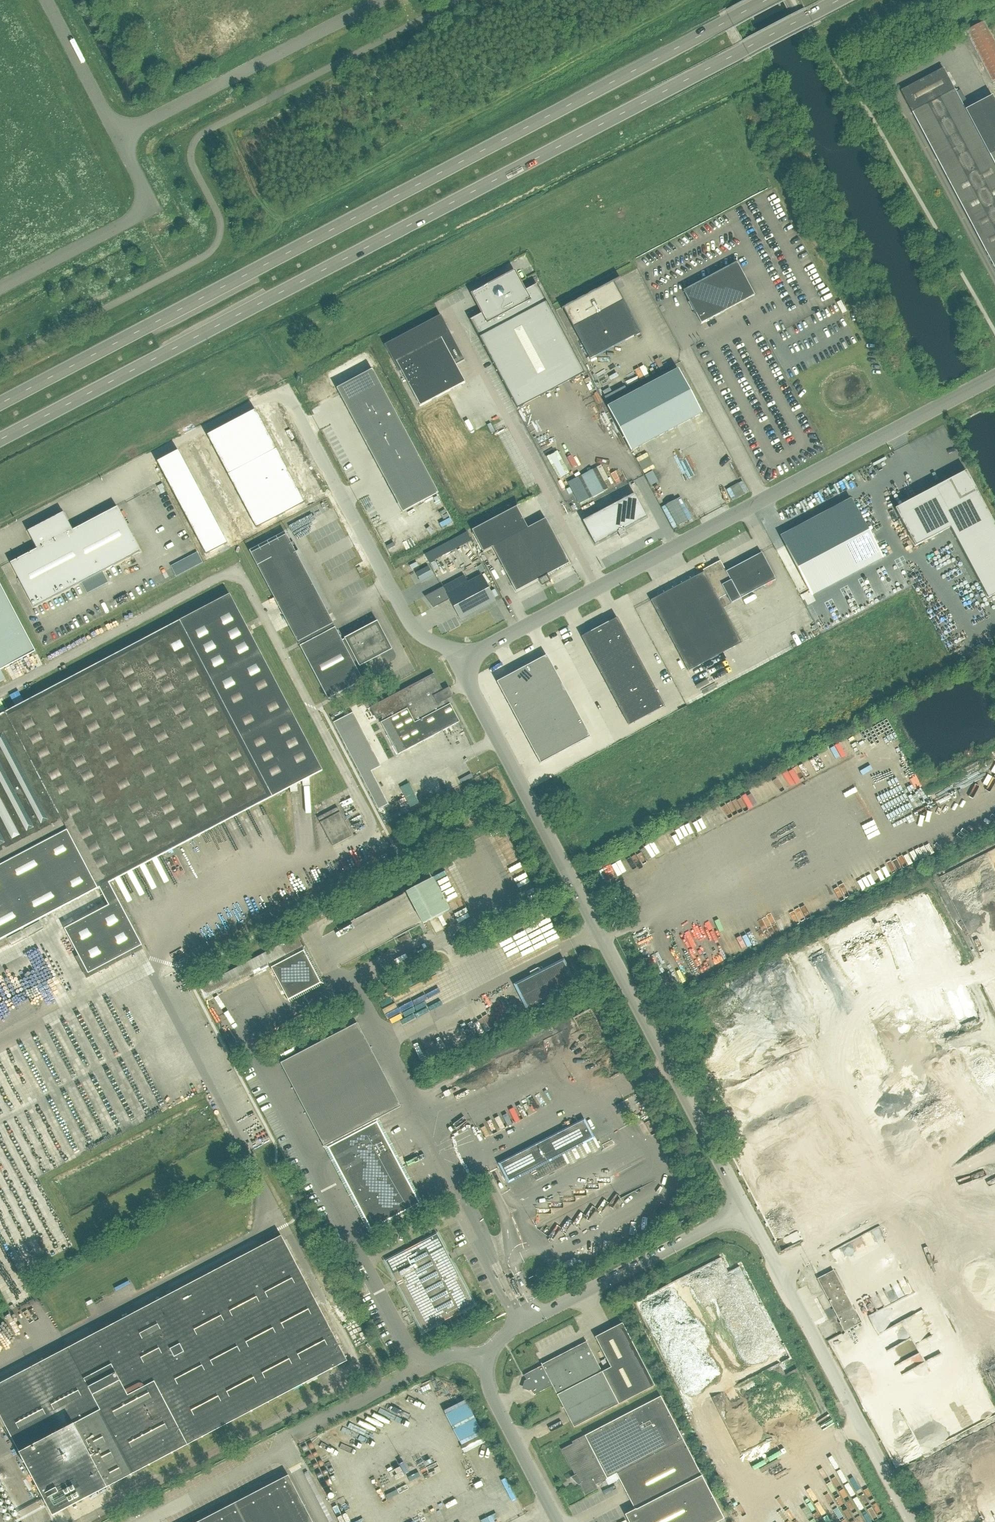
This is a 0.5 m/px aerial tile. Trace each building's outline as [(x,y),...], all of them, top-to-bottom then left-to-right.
[(993,84),(994,82),(994,40),(985,21),(965,32),(993,84)] [(994,270),(994,102),(992,95),(965,110),(954,90),(942,69),(900,91),(994,270)] [(521,250),(511,255),(516,266),(526,261),(521,250)] [(737,263),(684,291),(701,324),(754,296),(737,263),(738,263),(737,262),(736,262),(737,263)] [(517,409),(584,373),(537,285),(521,293),(513,277),(477,296),(480,301),(478,302),(481,308),(483,307),(485,312),(470,320),(517,409)] [(565,307),(562,309),(562,310),(563,309),(590,360),(634,336),(635,337),(641,334),(638,328),(638,327),(636,323),(636,322),(635,323),(633,319),(633,318),(631,314),(631,313),(630,314),(628,310),(629,310),(628,309),(626,305),(626,304),(626,305),(618,290),(614,283),(613,283),(612,282),(603,287),(596,290),(595,290),(588,294),(587,294),(588,295),(585,297),(584,296),(584,297),(577,300),(576,300),(576,301),(573,303),(573,302),(572,302),(572,303),(565,306),(564,307),(565,307)] [(441,315),(384,345),(399,372),(401,371),(420,407),(465,383),(456,365),(465,360),(441,315)] [(678,369),(607,407),(631,451),(702,414),(678,369)] [(336,389),(384,478),(420,458),(372,370),(336,389)] [(255,410),(231,423),(238,436),(262,423),(255,410)] [(930,427),(951,417),(948,412),(928,423),(930,427)] [(231,423),(207,435),(214,449),(238,436),(231,423)] [(262,423),(238,436),(245,449),(269,437),(262,423)] [(908,445),(924,441),(923,435),(918,436),(917,431),(905,434),(908,445)] [(238,436),(214,449),(221,462),(245,449),(238,436)] [(269,437),(245,449),(252,463),(276,450),(269,437)] [(245,449),(221,462),(228,475),(252,463),(245,449)] [(276,450),(252,463),(259,476),(284,463),(276,450)] [(178,451),(157,462),(164,475),(186,464),(178,451)] [(252,463),(228,475),(235,489),(259,476),(252,463)] [(284,463),(259,476),(266,489),(291,476),(284,463)] [(186,464),(164,475),(171,489),(193,477),(186,464)] [(966,471),(894,509),(915,547),(950,528),(987,598),(994,594),(994,526),(966,471)] [(259,476),(235,489),(242,502),(266,489),(259,476)] [(291,476),(266,489),(273,503),(298,490),(291,476)] [(193,477),(171,489),(178,502),(199,491),(193,477)] [(578,477),(568,483),(578,504),(589,499),(578,477)] [(266,489),(242,502),(249,515),(273,503),(266,489)] [(298,490),(273,503),(280,516),(305,503),(298,490)] [(199,491),(178,502),(185,515),(206,504),(199,491)] [(624,529),(647,517),(634,494),(582,521),(595,545),(617,533),(619,536),(626,533),(624,529)] [(273,503),(249,515),(256,529),(280,516),(273,503)] [(206,504),(185,515),(192,528),(213,517),(206,504)] [(141,552),(117,507),(73,531),(67,520),(68,520),(64,512),(36,527),(37,527),(28,532),(37,549),(11,563),(34,608),(141,552)] [(516,508),(517,507),(472,530),(483,552),(492,547),(528,528),(516,508)] [(785,547),(809,591),(880,554),(856,509),(785,547)] [(213,517),(192,528),(199,542),(220,530),(213,517)] [(566,558),(545,519),(528,528),(492,547),(513,586),(516,592),(569,563),(566,558)] [(220,530),(199,542),(206,555),(227,544),(220,530)] [(291,544),(286,535),(251,554),(250,551),(249,551),(297,643),(298,642),(300,646),(328,699),(363,681),(355,666),(388,648),(376,625),(343,643),(335,628),(333,624),(296,553),(299,552),(294,542),(291,544)] [(704,572),(650,600),(688,672),(742,643),(718,599),(726,595),(731,603),(776,580),(762,553),(726,572),(724,568),(714,569),(712,565),(703,570),(704,572)] [(428,566),(416,573),(420,582),(433,575),(428,566)] [(443,587),(428,595),(435,607),(449,599),(460,620),(496,601),(482,575),(447,594),(443,587)] [(36,652),(0,584),(0,670),(36,652)] [(100,888),(109,906),(65,929),(88,974),(142,946),(109,883),(322,771),(230,595),(0,716),(0,940),(100,888)] [(664,707),(617,618),(581,637),(629,726),(664,707)] [(497,682),(540,764),(590,737),(547,655),(497,682)] [(440,686),(434,674),(370,708),(377,720),(381,717),(383,721),(381,723),(398,755),(459,722),(450,704),(449,705),(439,687),(440,686)] [(344,743),(351,756),(370,746),(367,740),(363,732),(344,743)] [(407,781),(386,792),(397,812),(428,795),(424,787),(413,792),(407,781)] [(337,808),(317,819),(332,847),(352,837),(337,808)] [(421,884),(406,893),(422,924),(448,911),(427,871),(417,877),(421,884)] [(636,944),(647,939),(643,928),(631,933),(636,944)] [(401,944),(408,940),(406,935),(398,939),(401,944)] [(287,1001),(321,983),(297,937),(200,988),(204,996),(268,963),(287,1001)] [(529,1011),(576,987),(563,961),(516,985),(529,1011)] [(981,980),(983,986),(991,982),(989,976),(981,980)] [(306,1112),(324,1146),(369,1233),(423,1205),(378,1119),(401,1107),(383,1072),(306,1112)] [(535,1181),(600,1148),(594,1137),(592,1138),(583,1121),(520,1153),(535,1181)] [(458,1313),(474,1305),(437,1234),(385,1261),(422,1332),(442,1322),(458,1314),(458,1313)] [(0,1385),(0,1411),(54,1515),(329,1370),(330,1370),(348,1361),(283,1236),(0,1385)] [(139,1268),(135,1270),(140,1281),(144,1279),(139,1268)] [(861,1322),(862,1321),(849,1296),(848,1296),(835,1271),(820,1279),(828,1293),(827,1294),(845,1329),(847,1330),(861,1322)] [(513,1289),(515,1294),(516,1295),(520,1293),(518,1290),(517,1287),(518,1287),(516,1283),(517,1283),(514,1277),(510,1279),(512,1283),(510,1284),(513,1289)] [(525,1389),(529,1391),(531,1390),(534,1395),(552,1386),(574,1427),(655,1386),(622,1323),(595,1337),(611,1367),(602,1372),(586,1341),(541,1365),(542,1366),(524,1375),(526,1380),(524,1381),(523,1386),(525,1389)] [(578,1485),(580,1484),(586,1495),(597,1489),(595,1485),(616,1474),(634,1510),(625,1514),(629,1521),(717,1521),(724,1519),(660,1396),(572,1442),(573,1443),(562,1449),(575,1475),(571,1477),(578,1485)] [(372,1408),(361,1411),(364,1422),(375,1419),(372,1408)] [(288,1475),(197,1521),(313,1521),(288,1475)] [(331,1510),(340,1507),(337,1498),(328,1502),(331,1510)]
